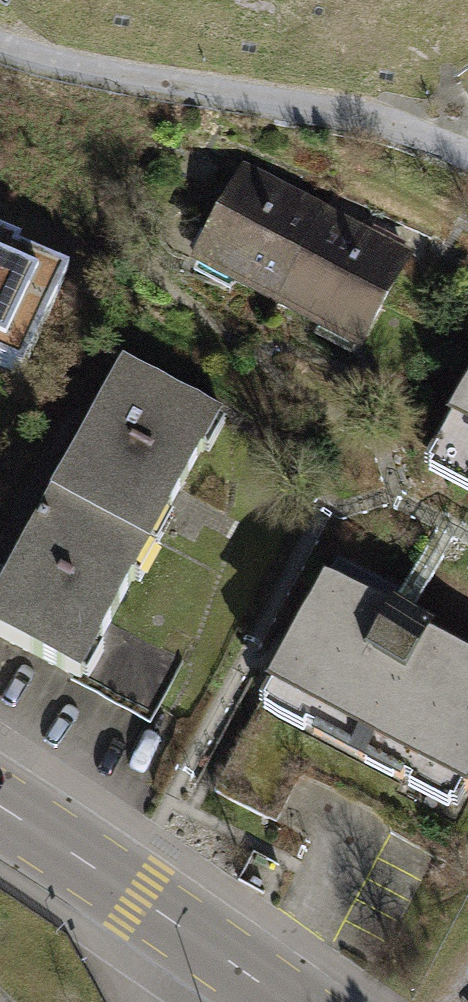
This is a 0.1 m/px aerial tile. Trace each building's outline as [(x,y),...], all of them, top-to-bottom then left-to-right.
[(329,208),(244,166),(195,264),(279,306),(329,208)] [(413,250),(329,208),(279,306),(364,348),(413,250)] [(22,375),(66,274),(0,246),(0,365),(22,375)] [(123,363),(52,496),(150,548),(221,415),(123,363)] [(434,448),(467,466),(467,384),(434,448)] [(0,594),(0,638),(80,680),(82,678),(111,622),(150,548),(52,496),(0,594)] [(338,556),(268,688),(324,718),(316,733),(365,759),(374,743),(466,792),(467,788),(467,656),(427,635),(433,625),(396,606),(404,591),(338,556)] [(111,622),(82,678),(154,715),(184,660),(111,622)]
